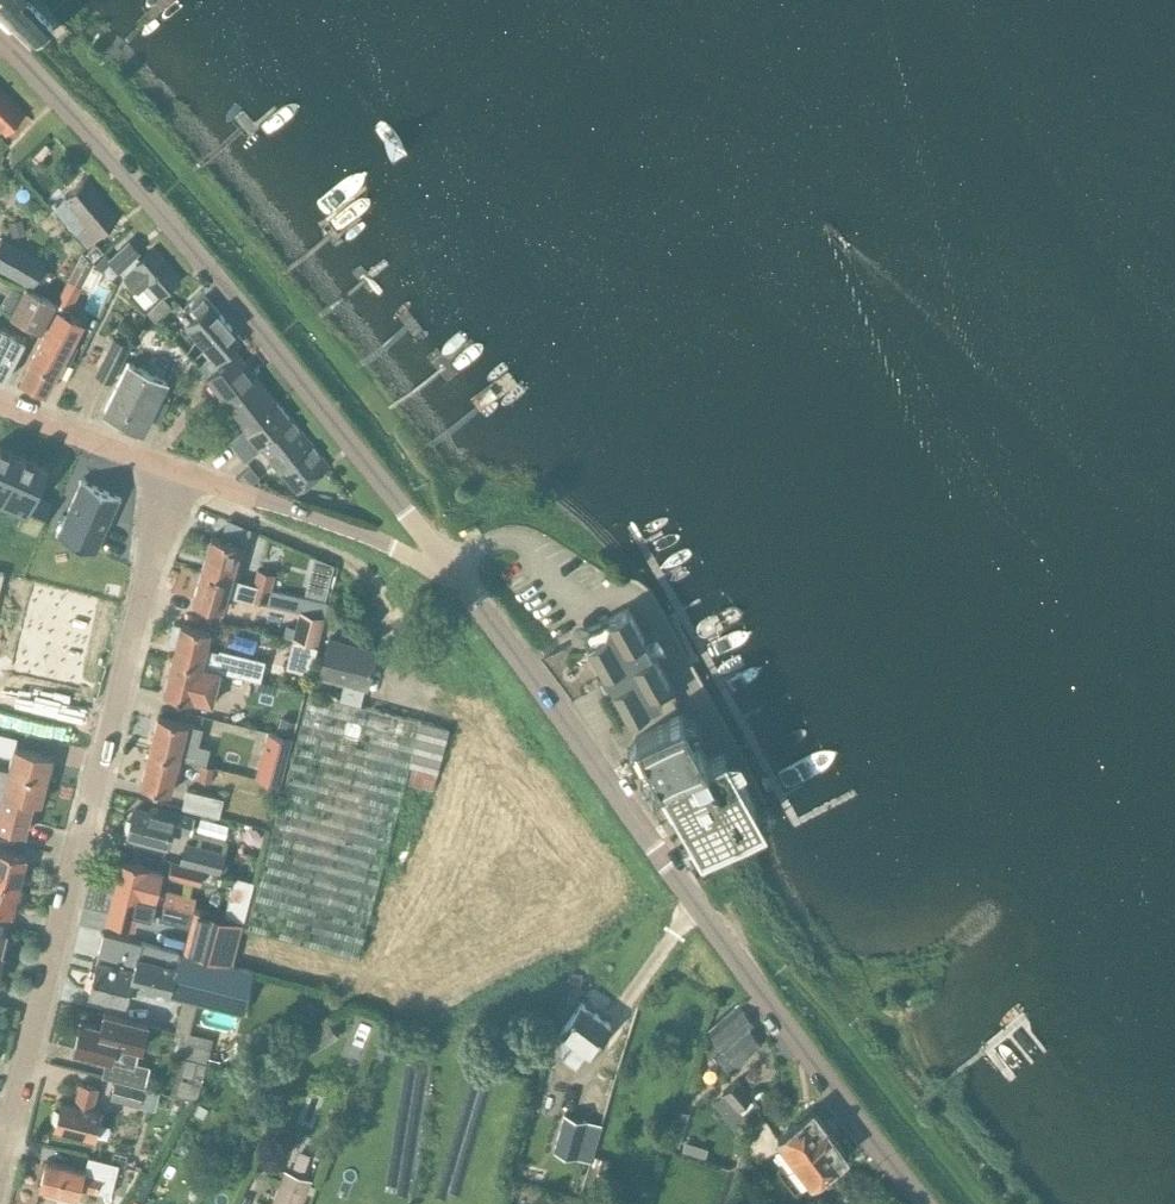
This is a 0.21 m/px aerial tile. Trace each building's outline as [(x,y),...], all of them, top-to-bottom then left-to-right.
[(35,45),(47,34),(53,28),(26,0),(0,0),(0,10),(35,45)] [(14,137),(32,119),(0,88),(0,124),(14,137)] [(23,170),(47,192),(55,184),(31,161),(23,170)] [(86,178),(68,194),(66,195),(90,223),(79,232),(89,243),(120,217),(86,178)] [(23,218),(9,222),(13,236),(26,233),(23,218)] [(0,246),(0,268),(31,286),(46,260),(5,238),(0,246)] [(113,261),(126,275),(138,289),(142,286),(154,300),(180,277),(154,248),(137,264),(132,258),(139,252),(130,241),(111,258),(113,261)] [(96,244),(86,251),(93,260),(103,252),(96,244)] [(106,253),(96,263),(103,270),(113,261),(111,258),(106,253)] [(69,277),(56,303),(72,310),(84,284),(69,277)] [(11,316),(41,331),(56,301),(27,286),(11,316)] [(164,296),(147,312),(157,323),(174,307),(164,296)] [(206,371),(220,360),(218,358),(241,339),(205,296),(193,306),(199,312),(188,321),(214,353),(200,365),(206,371)] [(47,392),(58,371),(75,338),(82,322),(57,309),(21,379),(47,392)] [(3,381),(15,361),(27,338),(7,327),(0,339),(0,380),(3,381)] [(113,381),(131,345),(115,337),(97,373),(113,381)] [(206,371),(206,372),(207,373),(207,375),(247,425),(246,426),(246,427),(278,402),(236,350),(222,362),(220,360),(206,371)] [(206,372),(206,371),(200,365),(195,359),(188,368),(188,373),(189,377),(193,382),(206,372)] [(143,430),(151,415),(159,419),(170,398),(162,393),(168,382),(129,362),(105,410),(143,430)] [(271,457),(302,432),(278,402),(246,427),(271,457)] [(302,432),(271,457),(297,489),(328,465),(302,432)] [(1,506),(24,453),(0,443),(0,506),(1,506)] [(24,453),(1,506),(24,516),(19,526),(37,534),(53,498),(37,491),(49,464),(24,453)] [(243,482),(255,486),(262,480),(252,469),(241,480),(243,482)] [(58,532),(57,534),(98,552),(98,550),(97,550),(120,498),(121,498),(122,497),(81,479),(80,480),(82,481),(59,533),(58,532)] [(202,569),(238,579),(247,546),(212,536),(202,569)] [(318,558),(309,593),(327,596),(335,565),(318,558)] [(193,602),(216,608),(222,610),(227,592),(266,603),(270,588),(254,584),(238,579),(202,569),(193,602)] [(254,584),(270,588),(274,574),(259,569),(254,584)] [(43,605),(36,632),(91,645),(98,618),(61,610),(64,596),(50,593),(47,606),(43,605)] [(605,677),(652,652),(628,608),(581,633),(605,677)] [(295,634),(293,639),(318,646),(319,640),(325,617),(301,611),(295,634)] [(176,643),(173,658),(202,666),(220,670),(220,669),(225,670),(237,673),(243,674),(253,677),(261,678),(266,659),(220,648),(219,650),(206,647),(210,631),(204,629),(181,624),(181,625),(175,624),(170,642),(176,643)] [(36,632),(28,660),(33,661),(30,675),(45,678),(48,664),(86,672),(91,645),(36,632)] [(437,773),(443,752),(449,729),(360,705),(364,688),(366,689),(377,650),(329,638),(319,675),(345,682),(341,700),(310,692),(247,929),(358,959),(405,785),(433,792),(437,773)] [(293,639),(286,667),(310,674),(318,646),(293,639)] [(652,652),(605,677),(629,722),(676,697),(652,652)] [(213,704),(220,670),(202,666),(173,658),(164,693),(193,700),(213,704)] [(234,690),(238,675),(225,671),(221,687),(234,690)] [(708,759),(682,711),(636,736),(662,786),(660,787),(701,857),(765,819),(725,749),(708,759)] [(158,716),(150,751),(179,758),(202,763),(206,748),(197,746),(202,727),(181,722),(158,716)] [(281,717),(277,733),(292,737),(296,721),(281,717)] [(267,731),(256,777),(280,783),(292,737),(277,733),(267,731)] [(47,780),(53,756),(10,746),(13,736),(0,733),(0,753),(13,756),(9,770),(47,780)] [(141,786),(164,791),(170,793),(179,758),(150,751),(141,786)] [(215,767),(202,764),(198,779),(211,782),(215,767)] [(20,833),(28,800),(41,803),(47,780),(9,770),(0,806),(0,828),(20,833)] [(182,808),(218,817),(223,799),(187,789),(182,808)] [(153,808),(152,812),(135,808),(128,836),(167,846),(172,828),(190,833),(193,819),(153,808)] [(183,862),(220,871),(225,853),(187,843),(183,862)] [(20,885),(27,856),(0,849),(0,880),(20,885)] [(148,867),(145,866),(122,861),(114,890),(179,906),(179,907),(193,911),(194,911),(195,910),(197,898),(158,889),(163,871),(148,868),(148,867)] [(200,883),(204,869),(171,861),(168,875),(200,883)] [(0,880),(0,911),(13,914),(20,885),(0,880)] [(107,920),(130,926),(134,927),(137,914),(175,924),(179,907),(179,906),(114,890),(107,920)] [(228,916),(243,912),(239,893),(223,896),(228,916)] [(193,911),(184,952),(233,964),(242,925),(242,922),(224,918),(195,910),(194,911),(193,911)] [(96,963),(245,1000),(252,969),(233,964),(184,952),(179,951),(104,932),(96,963)] [(131,984),(184,998),(177,1029),(190,1032),(198,1001),(242,1012),(245,1000),(96,963),(89,993),(126,1002),(131,984)] [(611,1023),(582,1002),(559,1034),(574,1044),(564,1059),(573,1065),(572,1066),(573,1068),(574,1066),(576,1068),(590,1049),(591,1050),(611,1023)] [(741,1005),(722,1019),(709,1029),(724,1049),(726,1048),(737,1062),(762,1044),(751,1029),(756,1026),(741,1005)] [(75,1050),(98,1056),(110,1059),(106,1075),(144,1084),(149,1066),(135,1062),(139,1047),(141,1048),(147,1025),(104,1014),(101,1027),(82,1022),(75,1050)] [(328,1022),(303,1039),(313,1054),(338,1036),(328,1022)] [(197,1098),(200,1086),(212,1039),(177,1031),(171,1054),(179,1056),(171,1091),(197,1098)] [(139,1106),(144,1088),(116,1080),(111,1098),(139,1106)] [(55,1128),(78,1133),(94,1137),(101,1110),(93,1108),(98,1086),(80,1082),(75,1103),(62,1100),(55,1128)] [(741,1082),(716,1103),(730,1120),(754,1099),(741,1082)] [(813,1109),(794,1124),(777,1137),(791,1155),(776,1166),(794,1190),(809,1178),(811,1180),(821,1172),(827,1180),(850,1162),(844,1155),(846,1152),(813,1109)] [(277,1128),(292,1123),(288,1111),(273,1116),(277,1128)] [(587,1120),(563,1114),(554,1151),(578,1157),(587,1120)] [(179,1142),(174,1150),(185,1156),(190,1149),(179,1142)] [(142,1156),(139,1166),(148,1169),(151,1159),(142,1156)] [(594,1156),(585,1185),(604,1190),(612,1161),(594,1156)] [(84,1171),(70,1167),(47,1161),(40,1187),(78,1197),(80,1189),(110,1197),(118,1165),(88,1157),(84,1171)] [(312,1181),(285,1170),(272,1203),(303,1203),(312,1181)] [(568,1171),(563,1189),(577,1193),(583,1175),(568,1171)]
